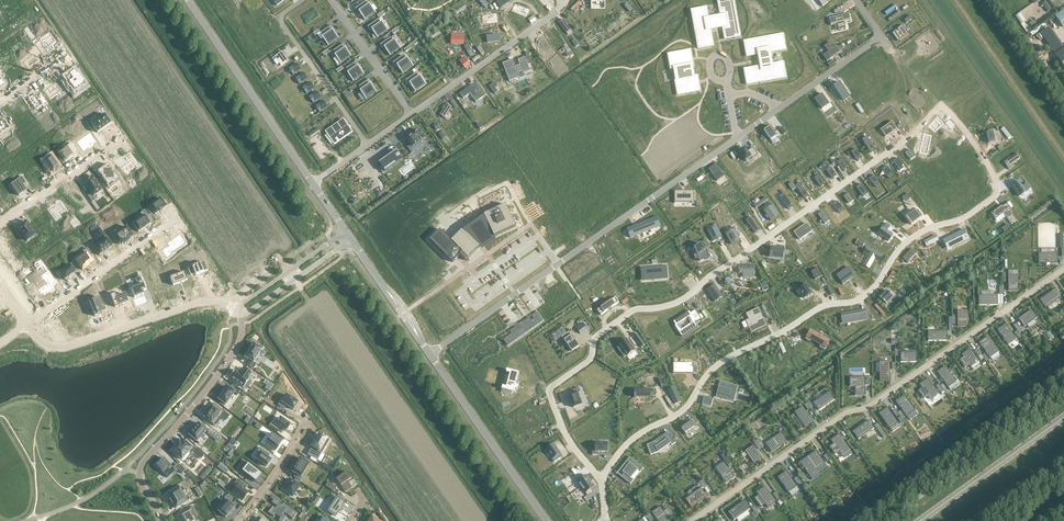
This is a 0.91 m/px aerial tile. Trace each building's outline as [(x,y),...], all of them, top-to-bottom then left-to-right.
[(224,17),(228,14),(228,13),(231,11),(227,5),(228,5),(224,0),(212,0),(224,17)] [(591,9),(605,9),(605,0),(591,0),(591,9)] [(691,10),(693,18),(694,18),(694,22),(693,22),(694,27),(695,27),(696,31),(695,31),(696,37),(697,36),(698,40),(697,41),(698,49),(707,47),(711,46),(711,47),(714,46),(711,29),(723,27),(725,39),(728,39),(728,38),(732,37),(732,38),(740,36),(739,28),(738,28),(737,24),(738,24),(737,19),(736,19),(735,15),(736,15),(735,10),(734,10),(734,6),(735,6),(734,0),(723,0),(721,0),(718,0),(721,16),(709,19),(707,7),(704,8),(704,9),(700,9),(700,8),(691,10)] [(876,7),(879,12),(891,3),(900,3),(906,6),(908,1),(906,0),(886,0),(876,7)] [(368,6),(365,1),(355,9),(358,13),(359,12),(364,19),(375,12),(370,5),(368,6)] [(1047,1),(1042,4),(1048,11),(1052,8),(1047,1)] [(515,3),(511,11),(526,17),(530,9),(515,3)] [(1055,15),(1063,26),(1063,25),(1063,9),(1055,15)] [(849,13),(829,18),(831,25),(837,24),(839,31),(846,29),(844,22),(850,21),(849,13)] [(497,14),(481,16),(482,24),(498,22),(497,14)] [(235,15),(226,21),(233,30),(238,27),(237,26),(240,24),(236,18),(237,18),(235,15)] [(1046,16),(1037,23),(1038,24),(1047,18),(1046,16)] [(249,22),(246,25),(252,30),(251,31),(254,33),(261,25),(252,17),(249,22)] [(381,24),(378,19),(367,26),(370,30),(372,30),(377,37),(387,30),(382,23),(381,24)] [(563,19),(559,22),(566,33),(571,30),(563,19)] [(1038,25),(1034,20),(1029,23),(1033,28),(1038,25)] [(334,29),(331,25),(321,32),(324,37),(323,38),(328,45),(338,38),(332,30),(334,29)] [(895,31),(892,33),(898,41),(908,34),(902,25),(897,29),(898,30),(896,31),(895,31)] [(1047,31),(1042,35),(1045,39),(1050,35),(1052,37),(1051,38),(1058,47),(1053,51),(1054,52),(1062,46),(1048,27),(1046,29),(1047,31)] [(550,30),(546,33),(555,45),(562,40),(554,28),(550,31),(550,30)] [(930,32),(917,41),(921,47),(925,45),(928,49),(933,46),(935,50),(940,47),(930,32)] [(40,39),(35,42),(43,54),(53,47),(54,48),(50,43),(55,40),(51,34),(46,37),(45,36),(41,40),(39,37),(40,39)] [(752,40),(744,41),(746,50),(746,49),(747,53),(746,53),(747,57),(759,54),(761,66),(744,69),(745,72),(746,72),(746,76),(745,76),(747,85),(755,83),(755,82),(759,82),(764,82),(764,81),(768,80),(768,81),(774,80),(774,79),(777,78),(778,79),(786,78),(784,69),(783,65),(784,65),(783,62),(772,64),(770,52),(786,49),(785,46),(784,47),(784,43),(785,42),(783,34),(775,36),(771,37),(771,36),(766,37),(766,38),(762,39),(762,38),(756,39),(757,40),(753,40),(752,40)] [(452,35),(451,43),(464,44),(464,35),(452,35)] [(858,37),(859,39),(849,44),(852,50),(865,43),(861,35),(858,37)] [(1050,35),(1045,39),(1053,51),(1058,47),(1051,38),(1052,37),(1050,35)] [(541,36),(539,37),(540,41),(538,46),(542,53),(545,53),(548,55),(550,55),(553,53),(553,51),(550,47),(548,45),(546,41),(542,36),(541,36)] [(394,42),(390,37),(380,44),(383,48),(384,47),(390,55),(400,48),(395,41),(394,42)] [(828,52),(823,55),(827,61),(841,51),(840,50),(845,46),(843,43),(838,47),(837,46),(834,47),(830,42),(824,46),(828,52)] [(346,47),(344,43),(334,50),(337,55),(336,56),(340,63),(351,56),(345,48),(346,47)] [(36,53),(24,62),(29,69),(42,60),(38,55),(41,53),(35,45),(32,48),(36,53)] [(674,53),(668,54),(669,62),(670,62),(671,67),(670,67),(671,69),(675,69),(677,79),(675,80),(675,82),(676,82),(677,87),(676,87),(678,95),(684,94),(684,93),(694,91),(694,92),(700,91),(699,83),(698,83),(697,78),(698,78),(697,76),(694,76),(692,66),(693,65),(693,63),(692,63),(691,58),(692,58),(690,50),(684,51),(685,52),(674,54),(674,53)] [(276,59),(273,60),(277,65),(279,63),(281,65),(288,60),(282,51),(274,56),(276,59)] [(406,60),(403,55),(393,62),(396,66),(397,65),(402,73),(413,66),(408,59),(406,60)] [(512,59),(503,63),(510,81),(509,80),(518,76),(519,79),(525,77),(523,72),(529,70),(530,71),(525,57),(518,60),(520,66),(516,68),(512,59)] [(12,64),(7,67),(10,71),(8,73),(11,78),(13,76),(14,77),(18,74),(18,73),(22,70),(13,58),(10,60),(12,64)] [(465,58),(460,61),(465,68),(470,65),(465,58)] [(359,65),(356,61),(346,68),(350,73),(348,74),(353,81),(363,74),(358,66),(359,65)] [(297,63),(289,69),(293,75),(301,69),(297,63)] [(70,75),(66,78),(70,84),(66,87),(69,90),(70,89),(75,96),(81,92),(78,87),(84,83),(83,82),(84,82),(78,74),(77,74),(75,70),(69,74),(70,75)] [(304,73),(295,78),(299,84),(308,78),(304,73)] [(419,78),(416,73),(405,80),(408,84),(410,83),(415,91),(425,84),(420,77),(419,78)] [(372,83),(369,79),(359,86),(362,91),(361,92),(366,99),(376,92),(370,84),(372,83)] [(310,82),(302,88),(306,94),(314,88),(310,82)] [(495,82),(489,86),(495,94),(497,92),(495,88),(497,86),(495,82)] [(840,82),(833,87),(841,97),(847,93),(840,82)] [(48,89),(45,91),(50,98),(58,93),(61,97),(67,92),(63,86),(60,88),(57,83),(53,85),(52,86),(51,86),(50,87),(49,87),(48,88),(48,89)] [(471,86),(460,93),(464,99),(470,94),(476,102),(483,98),(481,95),(484,93),(478,84),(473,88),(471,86)] [(317,91),(309,97),(313,103),(321,97),(317,91)] [(822,93),(814,99),(822,109),(829,103),(822,93)] [(35,94),(28,99),(36,109),(43,104),(47,101),(42,94),(38,97),(35,94)] [(917,94),(912,99),(920,108),(923,106),(927,103),(923,98),(922,99),(917,94)] [(877,96),(873,98),(877,104),(878,104),(879,106),(876,107),(878,110),(886,105),(884,102),(882,103),(881,102),(877,96)] [(324,101),(315,107),(319,112),(328,107),(324,101)] [(447,104),(440,115),(444,118),(452,107),(447,104)] [(808,109),(791,121),(797,129),(814,118),(808,109)] [(90,120),(87,123),(91,129),(94,127),(97,132),(97,133),(98,132),(110,123),(110,124),(111,123),(105,115),(105,114),(104,115),(102,116),(100,113),(96,116),(98,119),(92,123),(90,120)] [(937,117),(928,126),(935,132),(943,123),(937,117)] [(10,127),(5,120),(4,119),(4,120),(1,122),(0,121),(0,122),(0,135),(10,127)] [(326,134),(324,135),(331,144),(333,143),(334,144),(352,131),(343,119),(325,132),(326,134)] [(892,121),(880,130),(885,137),(897,129),(892,121)] [(770,126),(764,130),(771,141),(777,136),(778,138),(782,136),(778,130),(775,132),(770,126)] [(407,138),(406,139),(407,139),(411,145),(407,147),(411,153),(423,145),(420,141),(425,138),(419,130),(418,130),(414,133),(413,134),(412,135),(411,135),(407,138)] [(89,132),(76,141),(82,150),(87,146),(88,147),(93,144),(92,143),(95,141),(89,132)] [(993,132),(987,133),(989,143),(995,142),(993,132)] [(924,135),(919,153),(927,155),(931,136),(924,135)] [(869,139),(865,142),(871,151),(875,148),(869,139)] [(66,149),(60,153),(66,161),(72,157),(72,158),(76,156),(75,155),(77,154),(69,143),(64,147),(66,149)] [(745,148),(739,152),(746,162),(751,158),(752,159),(758,155),(753,147),(747,151),(745,148)] [(856,149),(851,152),(857,161),(862,158),(856,149)] [(402,159),(396,150),(378,163),(384,172),(402,159)] [(910,150),(906,153),(911,160),(915,157),(910,150)] [(125,162),(120,166),(122,170),(125,168),(127,172),(135,167),(134,165),(138,162),(134,156),(133,156),(131,152),(126,155),(125,155),(124,156),(123,158),(125,162)] [(1017,153),(1006,161),(1009,165),(1020,158),(1017,153)] [(51,156),(44,161),(47,165),(45,166),(48,170),(50,169),(53,173),(55,171),(56,171),(60,168),(51,156)] [(898,158),(894,161),(899,169),(903,165),(898,158)] [(842,159),(837,162),(843,171),(848,167),(842,159)] [(105,166),(98,171),(108,186),(118,179),(113,172),(115,171),(110,164),(106,167),(105,166)] [(716,164),(708,169),(717,181),(725,176),(716,164)] [(887,166),(883,169),(889,178),(893,175),(887,166)] [(830,167),(826,170),(832,179),(837,175),(830,167)] [(27,174),(24,176),(30,185),(33,183),(35,186),(39,183),(40,183),(41,181),(42,181),(45,178),(45,179),(46,178),(39,169),(39,170),(29,177),(27,174)] [(819,175),(814,178),(820,187),(825,184),(819,175)] [(874,175),(870,178),(876,187),(880,184),(874,175)] [(19,180),(11,185),(19,196),(27,190),(23,185),(26,182),(22,176),(18,179),(19,180)] [(93,177),(84,183),(91,193),(88,195),(92,202),(96,199),(94,196),(102,190),(93,177)] [(854,186),(851,181),(845,185),(849,190),(854,186)] [(1018,181),(1012,185),(1020,196),(1031,189),(1027,183),(1022,186),(1018,181)] [(799,182),(795,185),(804,198),(808,195),(799,182)] [(861,184),(857,187),(864,197),(868,194),(861,184)] [(66,194),(65,195),(66,195),(71,202),(71,203),(72,202),(71,202),(81,195),(83,198),(86,196),(82,191),(80,192),(76,187),(77,187),(76,187),(72,190),(70,191),(69,192),(66,194)] [(694,191),(675,191),(675,203),(675,202),(692,202),(692,203),(694,203),(694,191)] [(0,196),(0,205),(2,208),(13,200),(8,193),(2,198),(1,196),(0,196)] [(848,193),(844,196),(849,204),(854,201),(848,193)] [(783,194),(779,197),(788,209),(793,207),(783,194)] [(766,197),(754,205),(756,208),(768,200),(766,197)] [(150,206),(147,209),(151,214),(154,212),(155,214),(159,211),(160,212),(162,210),(162,209),(166,206),(160,198),(150,206)] [(49,205),(59,219),(60,218),(61,217),(62,216),(60,214),(67,210),(66,208),(67,208),(62,201),(61,200),(59,202),(58,200),(56,201),(55,201),(50,205),(49,205)] [(837,201),(833,204),(839,213),(844,210),(837,201)] [(1002,205),(991,213),(995,219),(1004,214),(1011,224),(1017,221),(1009,210),(1011,209),(1007,203),(1002,206),(1002,205)] [(440,229),(430,240),(453,262),(460,255),(466,261),(480,246),(484,244),(485,246),(495,239),(494,236),(516,226),(506,204),(484,214),(485,216),(480,220),(479,217),(470,224),(471,226),(464,231),(463,229),(451,241),(440,229)] [(773,205),(764,211),(771,221),(771,220),(778,215),(779,215),(773,205)] [(917,209),(906,217),(912,225),(923,217),(923,216),(918,209),(917,209)] [(133,223),(133,224),(138,231),(139,232),(139,231),(143,229),(146,227),(150,224),(150,223),(147,219),(150,217),(145,210),(142,212),(144,216),(133,223)] [(43,211),(36,216),(44,229),(54,222),(50,215),(47,217),(43,211)] [(823,211),(818,215),(825,224),(830,221),(823,211)] [(657,217),(627,229),(631,238),(660,226),(657,217)] [(750,217),(746,220),(755,233),(759,230),(750,217)] [(26,221),(18,228),(27,241),(36,235),(26,221)] [(807,223),(794,232),(800,240),(812,231),(807,223)] [(117,230),(112,234),(119,245),(121,243),(122,244),(124,243),(125,244),(130,240),(129,239),(133,236),(126,227),(119,232),(117,230)] [(717,227),(708,231),(713,241),(713,240),(721,236),(722,236),(717,227)] [(883,227),(878,234),(888,241),(893,235),(887,230),(883,227)] [(97,239),(91,244),(94,247),(94,248),(99,255),(100,255),(104,252),(105,252),(107,250),(108,249),(112,246),(112,247),(113,246),(112,246),(107,239),(107,238),(106,238),(105,237),(105,236),(100,228),(93,233),(97,239)] [(947,238),(942,240),(948,250),(952,248),(969,239),(967,234),(964,229),(947,238)] [(735,230),(726,234),(731,244),(740,239),(740,240),(735,230)] [(166,247),(162,250),(166,257),(171,254),(170,252),(172,250),(172,251),(173,251),(185,242),(180,234),(179,234),(167,243),(169,246),(167,247),(166,247)] [(930,238),(924,241),(926,247),(933,244),(930,238)] [(700,243),(694,248),(696,250),(699,261),(709,259),(708,253),(705,250),(707,250),(706,248),(704,249),(700,243)] [(771,247),(770,256),(783,259),(784,249),(771,247)] [(869,256),(864,265),(869,268),(869,269),(875,259),(879,261),(882,256),(883,256),(867,247),(864,253),(869,256)] [(86,253),(76,261),(82,270),(88,266),(87,265),(92,262),(88,256),(91,254),(87,248),(84,250),(86,253)] [(905,266),(914,257),(909,252),(900,261),(905,266)] [(1058,263),(1057,253),(1038,253),(1039,263),(1058,263)] [(39,289),(37,290),(40,295),(42,293),(44,295),(49,292),(49,293),(50,292),(51,293),(54,291),(53,290),(54,289),(54,288),(52,285),(56,282),(40,259),(36,262),(36,263),(33,264),(37,270),(42,266),(46,271),(40,276),(43,280),(44,280),(46,283),(39,288),(39,289)] [(192,267),(188,268),(191,275),(197,273),(197,275),(208,271),(204,262),(199,264),(198,261),(191,264),(192,267)] [(60,271),(56,273),(60,278),(62,276),(65,279),(65,280),(65,279),(69,277),(72,275),(75,272),(76,272),(75,272),(71,265),(60,272),(60,271)] [(665,266),(643,268),(644,279),(666,277),(665,266)] [(754,266),(740,266),(740,273),(743,273),(743,277),(754,277),(754,266)] [(855,276),(848,267),(836,275),(836,276),(837,275),(843,284),(855,276)] [(817,268),(811,271),(815,279),(822,276),(817,268)] [(184,272),(170,277),(173,285),(187,280),(184,272)] [(150,281),(146,283),(149,290),(153,288),(154,290),(159,288),(159,289),(166,286),(161,273),(154,276),(154,277),(149,279),(150,281)] [(1018,275),(1008,275),(1008,290),(1018,290),(1018,275)] [(138,286),(131,289),(134,298),(144,294),(142,291),(145,290),(140,277),(135,279),(138,286)] [(706,290),(713,299),(721,293),(715,284),(714,284),(714,285),(707,290),(706,290)] [(807,284),(799,288),(805,298),(813,294),(811,290),(810,288),(807,284)] [(1040,299),(1045,308),(1061,297),(1055,289),(1040,299)] [(981,295),(978,295),(979,305),(988,305),(998,305),(997,295),(995,295),(994,290),(981,291),(981,295)] [(886,291),(880,297),(886,304),(893,297),(886,291)] [(115,293),(107,297),(110,305),(114,304),(115,307),(120,305),(120,306),(123,305),(123,304),(128,302),(125,294),(117,297),(115,293)] [(92,301),(89,302),(95,316),(98,315),(98,314),(106,312),(100,297),(92,300),(92,301)] [(615,297),(598,310),(601,315),(608,310),(612,308),(612,307),(619,302),(615,297)] [(71,312),(65,315),(67,320),(68,320),(71,326),(71,325),(74,324),(74,325),(79,322),(78,320),(81,319),(81,320),(87,318),(84,311),(82,312),(80,307),(70,311),(71,312)] [(746,321),(742,323),(744,329),(748,327),(751,333),(767,326),(759,307),(746,313),(748,319),(745,321),(746,321)] [(874,307),(871,310),(880,320),(884,317),(874,307)] [(1031,309),(1018,319),(1024,327),(1027,325),(1029,328),(1036,323),(1034,320),(1037,318),(1031,309)] [(695,310),(690,313),(691,313),(690,314),(688,312),(673,321),(676,325),(680,332),(679,333),(682,337),(698,327),(695,323),(696,322),(697,322),(701,319),(695,310)] [(865,310),(843,314),(845,321),(850,320),(850,322),(867,319),(865,310)] [(967,310),(957,310),(958,326),(968,326),(967,310)] [(512,334),(504,340),(508,345),(543,321),(537,312),(532,316),(534,319),(531,321),(529,318),(510,332),(512,334)] [(583,323),(576,328),(580,334),(587,329),(583,323)] [(997,329),(1008,345),(1017,339),(1006,323),(997,329)] [(562,328),(551,335),(556,342),(566,334),(562,328)] [(811,330),(805,339),(810,342),(812,340),(821,345),(819,347),(824,350),(830,341),(811,330)] [(947,330),(928,331),(928,341),(947,340),(947,330)] [(569,332),(562,337),(572,351),(579,346),(569,332)] [(637,334),(633,336),(638,343),(641,340),(637,334)] [(990,358),(998,352),(987,336),(979,342),(990,358)] [(627,339),(619,345),(624,351),(621,353),(624,357),(627,355),(627,356),(635,350),(627,339)] [(253,343),(244,356),(250,360),(247,364),(254,368),(256,364),(253,362),(262,349),(253,343)] [(964,357),(959,359),(965,367),(969,365),(971,367),(973,370),(980,364),(978,362),(979,361),(970,348),(962,354),(964,357)] [(916,352),(900,352),(901,362),(917,362),(916,352)] [(880,362),(880,381),(890,380),(890,361),(880,362)] [(693,363),(674,363),(674,373),(693,373),(693,372),(696,372),(696,366),(693,366),(693,363)] [(945,366),(937,372),(948,387),(951,390),(961,383),(958,379),(956,380),(953,376),(955,375),(952,370),(949,372),(945,366)] [(235,370),(230,378),(243,387),(249,379),(248,379),(252,373),(245,368),(241,374),(235,370)] [(502,389),(501,392),(511,395),(512,392),(516,393),(517,389),(518,389),(515,388),(519,373),(511,371),(506,390),(502,389)] [(850,387),(855,387),(855,396),(865,396),(865,377),(850,377),(850,387)] [(920,384),(922,388),(918,390),(924,398),(928,396),(931,399),(939,394),(928,378),(920,384)] [(720,381),(716,396),(734,402),(738,386),(720,381)] [(221,395),(218,399),(225,404),(234,392),(227,387),(224,390),(220,394),(221,395)] [(569,395),(569,396),(574,407),(573,407),(574,408),(582,405),(582,404),(578,393),(580,392),(579,388),(572,390),(573,394),(569,395)] [(669,392),(674,402),(680,400),(675,390),(669,392)] [(829,391),(813,402),(819,411),(835,400),(829,391)] [(280,401),(278,404),(284,408),(286,405),(293,410),(298,403),(295,400),(296,399),(291,396),(290,397),(286,395),(281,402),(280,401)] [(904,395),(896,401),(907,416),(909,420),(917,414),(915,411),(915,410),(904,395)] [(704,396),(702,404),(711,407),(713,399),(704,396)] [(207,412),(203,417),(214,425),(221,417),(224,419),(228,414),(213,403),(209,409),(208,409),(209,409),(207,411),(207,412)] [(813,422),(802,406),(794,412),(805,427),(813,422)] [(879,413),(890,428),(898,423),(887,407),(879,413)] [(279,427),(285,431),(286,429),(287,429),(287,428),(288,428),(289,426),(290,425),(289,425),(290,424),(289,424),(290,423),(286,420),(285,421),(280,418),(276,424),(272,422),(269,425),(276,430),(279,427)] [(694,420),(682,429),(687,435),(699,427),(694,420)] [(853,431),(858,439),(874,428),(868,420),(853,431)] [(192,431),(189,435),(199,443),(203,439),(200,437),(206,430),(209,432),(211,429),(206,425),(204,427),(198,423),(195,427),(192,430),(192,431)] [(781,432),(765,443),(771,452),(787,441),(781,432)] [(264,443),(275,451),(282,441),(271,433),(264,443)] [(647,445),(650,454),(650,455),(651,455),(658,452),(670,444),(672,445),(676,443),(669,433),(665,436),(665,435),(664,435),(656,441),(647,444),(647,445)] [(312,446),(307,454),(317,460),(325,447),(322,445),(326,438),(319,434),(315,441),(314,440),(313,441),(311,444),(311,446),(312,446)] [(839,434),(831,440),(834,443),(829,446),(835,454),(839,451),(842,455),(850,449),(839,434)] [(174,447),(171,450),(173,452),(176,455),(178,456),(177,457),(178,457),(182,460),(191,449),(193,450),(192,451),(200,459),(204,455),(186,439),(184,441),(183,441),(180,444),(178,442),(178,443),(177,442),(177,443),(175,445),(175,446),(174,446),(174,447)] [(595,451),(592,451),(592,455),(598,455),(598,452),(608,452),(608,443),(595,443),(595,451)] [(553,444),(547,449),(553,458),(552,459),(554,462),(561,457),(559,454),(560,453),(553,444)] [(745,451),(754,464),(762,458),(753,445),(745,451)] [(266,466),(266,467),(266,466),(271,460),(271,459),(270,459),(263,454),(265,452),(260,447),(257,450),(260,452),(256,458),(255,459),(256,459),(259,461),(258,462),(262,465),(263,464),(266,466)] [(808,456),(817,469),(825,463),(816,450),(808,456)] [(724,453),(721,455),(730,467),(733,465),(724,453)] [(819,472),(817,469),(808,456),(799,462),(810,477),(819,472)] [(293,477),(300,481),(302,478),(301,477),(309,464),(310,465),(312,461),(305,457),(303,460),(301,458),(292,472),(295,474),(293,477)] [(624,473),(621,477),(630,484),(634,480),(631,478),(637,470),(640,472),(644,468),(630,457),(624,464),(627,466),(622,472),(624,473)] [(161,461),(156,465),(167,478),(175,471),(163,458),(160,460),(161,461)] [(244,468),(242,471),(256,482),(258,478),(257,478),(258,476),(259,477),(262,474),(245,461),(241,466),(244,468)] [(220,462),(217,466),(226,473),(229,469),(220,462)] [(735,477),(724,462),(715,467),(726,483),(735,477)] [(323,463),(321,466),(332,472),(334,469),(323,463)] [(778,477),(789,492),(797,487),(786,471),(778,477)] [(346,472),(336,479),(336,480),(337,479),(345,492),(352,488),(352,487),(351,487),(347,481),(351,478),(347,472),(346,472)] [(579,476),(576,479),(581,487),(590,481),(586,475),(581,479),(579,476)] [(232,491),(243,500),(248,492),(245,489),(244,488),(246,486),(247,486),(238,479),(233,485),(235,487),(232,491)] [(286,486),(283,490),(292,496),(300,486),(289,479),(285,485),(286,486)] [(590,481),(581,487),(587,495),(590,493),(588,491),(594,487),(590,481)] [(182,486),(168,494),(176,508),(190,500),(187,495),(184,497),(182,493),(185,491),(182,486)] [(759,495),(755,498),(761,507),(765,504),(768,507),(776,502),(765,486),(757,492),(759,495)] [(198,487),(195,489),(200,497),(203,495),(198,487)] [(707,496),(701,488),(685,499),(691,507),(707,496)] [(218,511),(225,517),(226,518),(226,517),(234,507),(235,507),(234,506),(230,503),(232,500),(227,496),(224,499),(227,501),(218,511)] [(338,496),(328,511),(336,516),(339,512),(340,512),(341,511),(340,511),(342,509),(342,508),(342,507),(344,503),(343,502),(345,500),(338,496)] [(268,512),(274,517),(275,514),(280,518),(278,520),(280,520),(283,520),(286,517),(283,515),(285,513),(293,519),(297,513),(283,503),(282,505),(274,499),(271,502),(277,506),(275,508),(272,506),(268,512)] [(728,512),(734,520),(750,509),(744,501),(728,512)] [(180,513),(185,520),(196,520),(191,512),(195,510),(193,506),(180,513)] [(652,512),(658,520),(670,520),(667,517),(670,514),(667,509),(664,512),(660,506),(652,512)]
